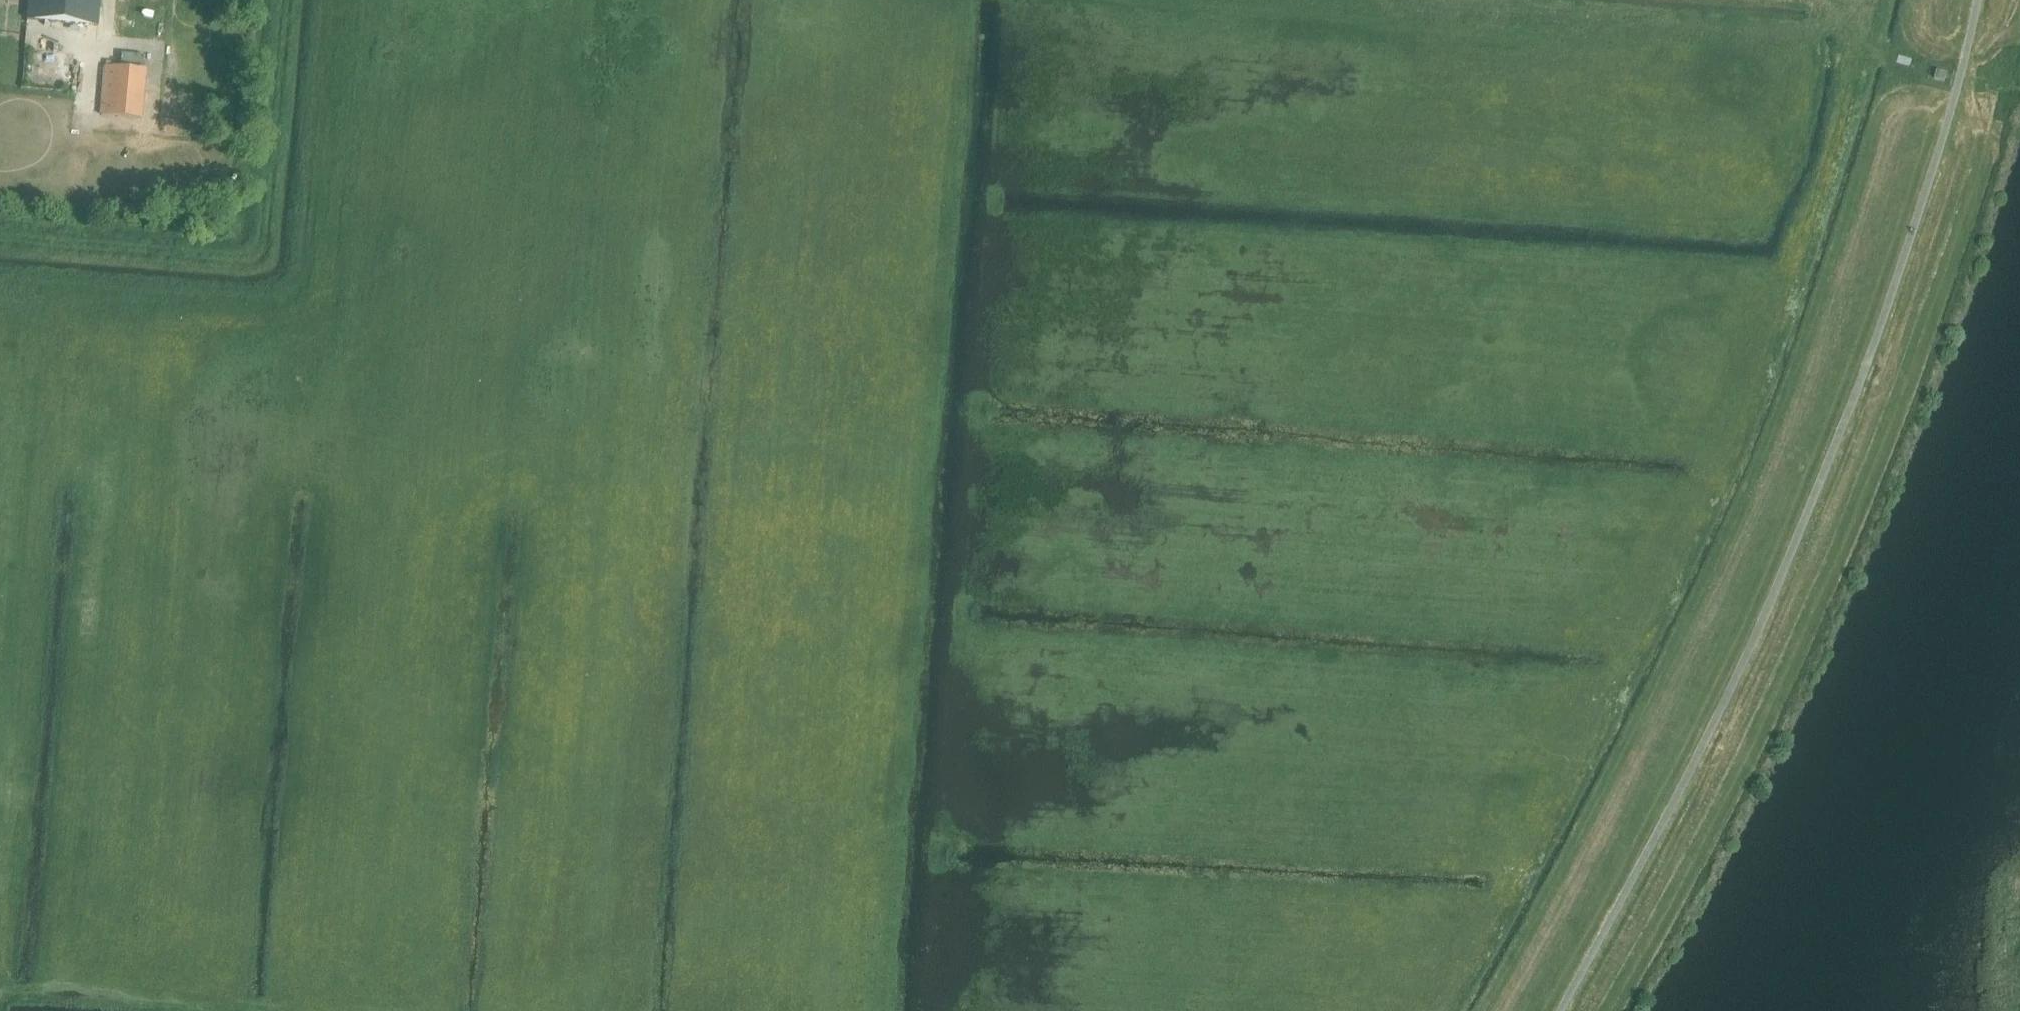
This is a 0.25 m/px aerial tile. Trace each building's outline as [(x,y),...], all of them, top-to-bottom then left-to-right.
[(26,19),(96,25),(99,0),(27,0),(26,19)] [(133,31),(132,12),(117,13),(118,31),(133,31)] [(30,76),(63,77),(63,56),(30,55),(30,76)] [(139,118),(145,69),(103,65),(98,114),(139,118)] [(1943,81),(1946,71),(1936,69),(1933,78),(1943,81)]
